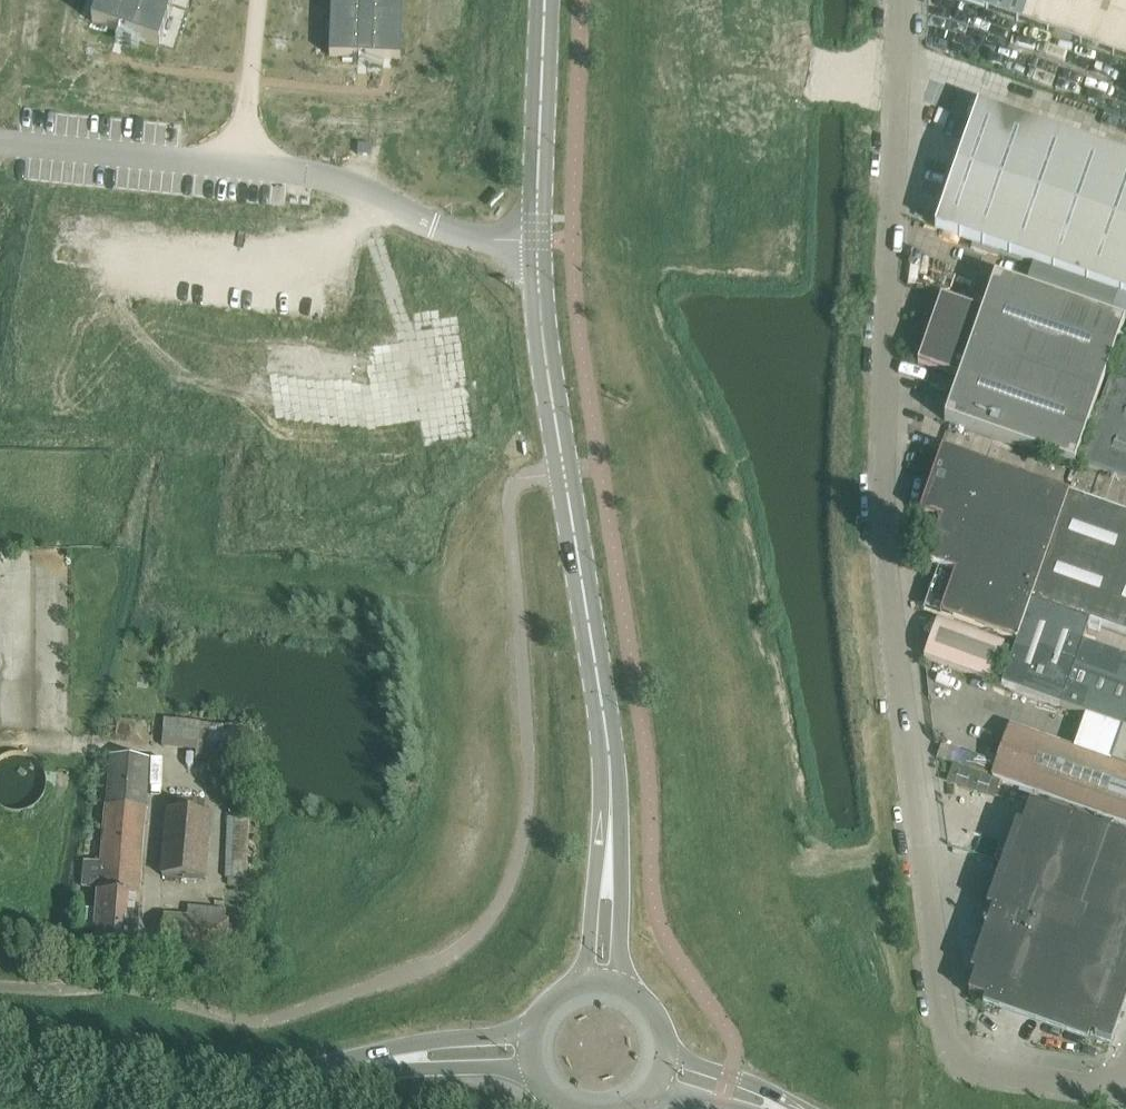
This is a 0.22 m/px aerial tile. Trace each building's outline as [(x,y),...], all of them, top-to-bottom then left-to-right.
[(93,24),(132,37),(142,40),(160,46),(176,0),(101,0),(93,24)] [(330,58),(402,61),(404,0),(332,0),(330,58)] [(1125,61),(1125,0),(953,0),(1125,61)] [(1125,296),(1125,159),(979,108),(936,230),(1125,296)] [(359,146),(358,156),(371,157),(372,147),(359,146)] [(942,299),(933,324),(918,365),(960,380),(945,422),(1075,468),(1125,325),(995,279),(983,314),(942,299)] [(1117,378),(1125,381),(1125,351),(1117,378)] [(1110,383),(1080,466),(1125,482),(1125,388),(1110,383)] [(1122,731),(1125,732),(1125,661),(1083,645),(1090,625),(1125,637),(1125,516),(943,451),(920,515),(942,523),(927,565),(939,570),(924,611),(1018,644),(1002,688),(1122,731)] [(938,622),(925,659),(992,683),(1005,646),(938,622)] [(165,720),(165,723),(162,748),(197,752),(196,761),(217,763),(219,746),(254,750),(256,730),(165,720)] [(993,779),(1125,825),(1125,732),(1122,731),(1111,763),(1011,728),(993,779)] [(942,748),(938,759),(948,762),(952,751),(942,748)] [(84,862),(82,888),(100,889),(98,912),(88,911),(86,930),(96,931),(95,943),(136,946),(147,810),(146,810),(151,760),(111,757),(107,807),(107,806),(102,861),(97,860),(97,863),(84,862)] [(43,785),(42,776),(40,772),(37,768),(32,764),(29,762),(24,760),(19,759),(13,759),(8,761),(0,766),(0,803),(6,808),(10,810),(16,811),(26,809),(34,805),(37,802),(41,797),(42,792),(43,786),(43,785)] [(253,782),(243,782),(243,795),(254,795),(253,782)] [(204,814),(205,801),(169,798),(162,877),(205,880),(210,815),(204,814)] [(1080,872),(1094,829),(1031,807),(1016,849),(1080,872)] [(228,819),(225,879),(248,880),(251,820),(228,819)] [(1094,829),(1080,872),(1125,888),(1125,840),(1094,829)] [(977,975),(969,996),(987,1002),(1016,918),(1058,933),(1065,913),(1080,872),(1016,849),(972,973),(977,975)] [(1125,934),(1125,888),(1080,872),(1065,913),(1125,934)] [(188,919),(164,917),(162,950),(226,955),(229,922),(226,922),(226,912),(188,909),(188,919)] [(1065,913),(1058,933),(1050,954),(1125,980),(1125,934),(1065,913)] [(1045,1023),(1112,1046),(1125,1006),(1125,980),(1050,954),(1058,933),(1016,918),(987,1002),(1045,1023)]
